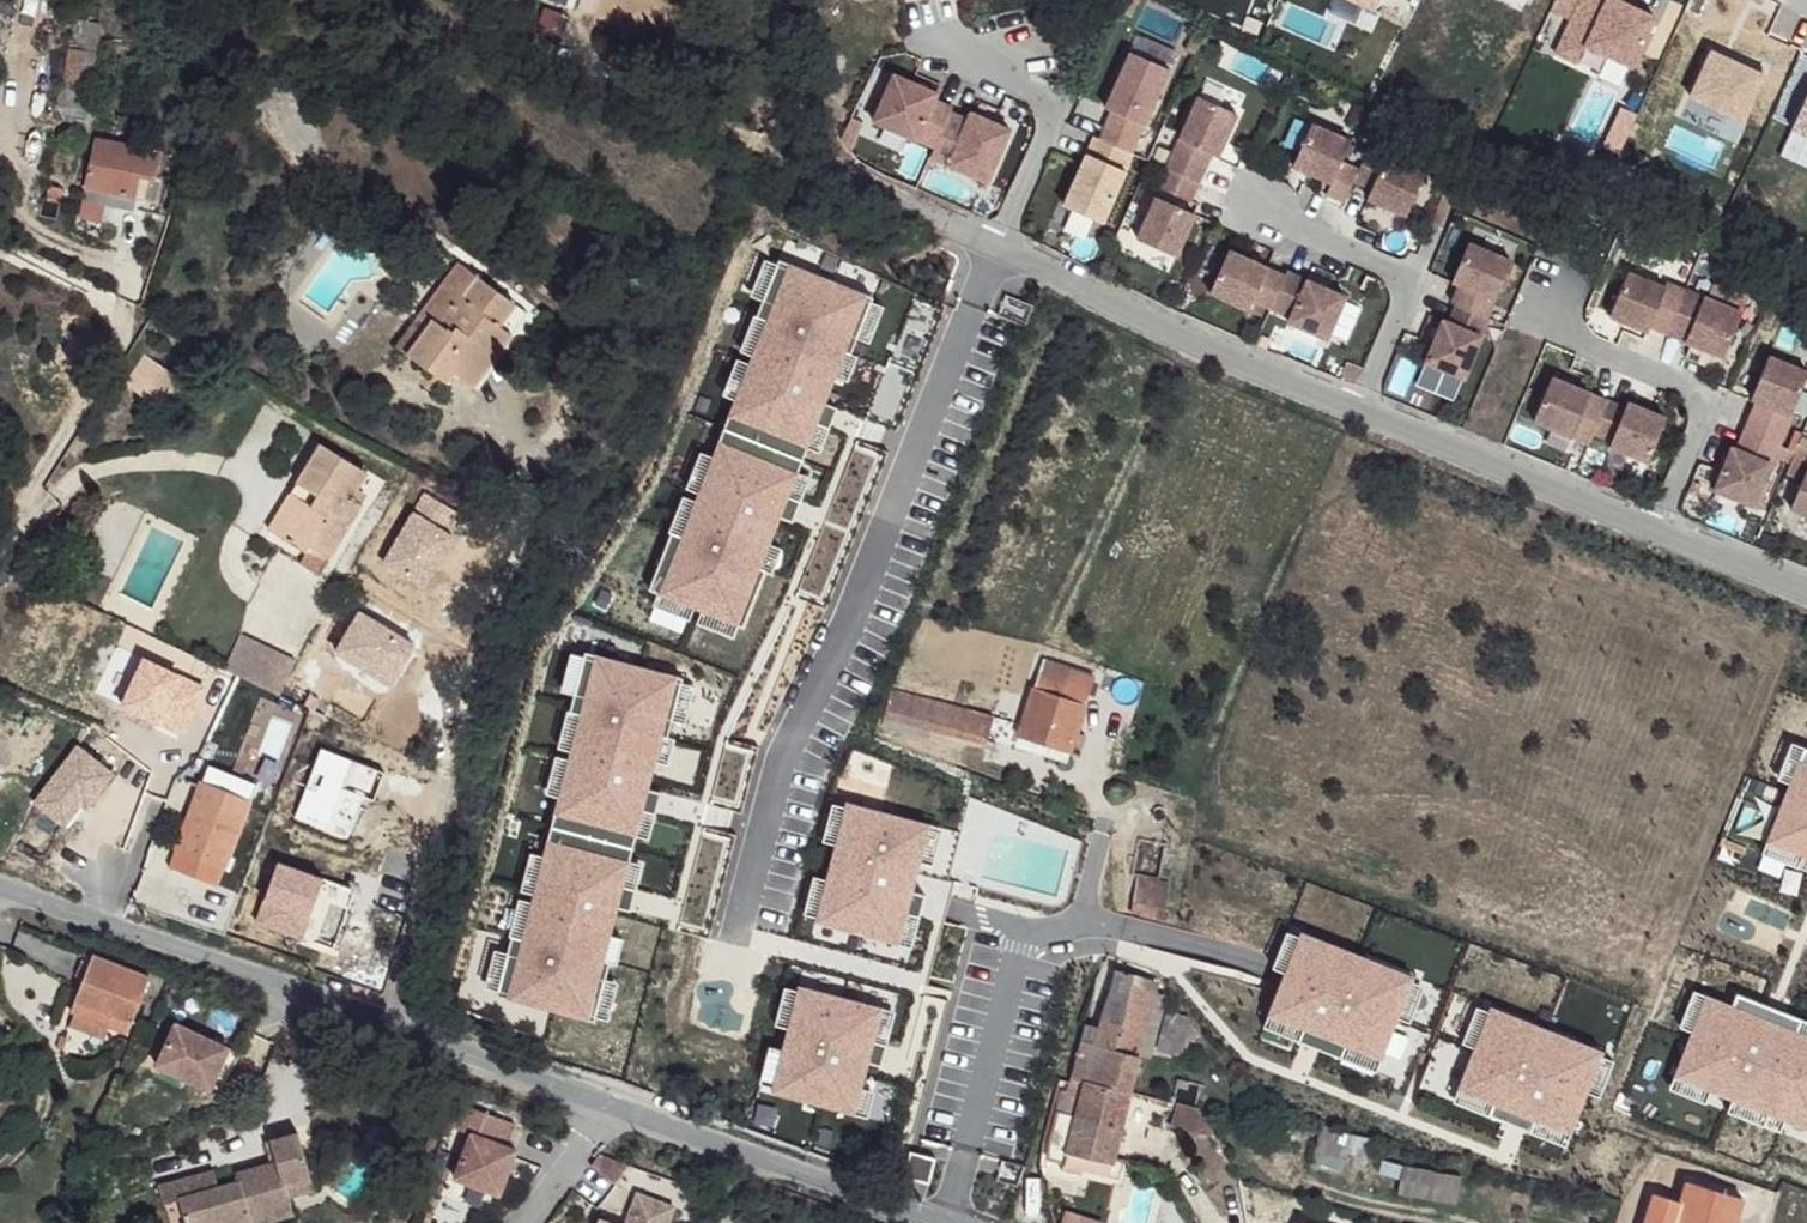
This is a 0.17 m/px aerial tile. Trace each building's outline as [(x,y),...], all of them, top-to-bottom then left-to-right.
[(60,106),(91,113),(109,15),(96,12),(98,0),(79,0),(60,106)] [(1109,108),(1098,131),(1129,146),(1163,71),(1127,54),(1103,105),(1109,108)] [(941,88),(897,69),(877,116),(938,142),(956,101),(938,93),(941,88)] [(1200,91),(1168,163),(1200,178),(1214,148),(1219,151),(1239,109),(1200,91)] [(971,114),(954,106),(938,142),(934,152),(991,177),(1014,124),(974,107),(971,114)] [(1352,136),(1313,119),(1295,162),(1333,179),(1328,190),(1347,198),(1356,177),(1362,165),(1343,157),(1352,136)] [(1129,146),(1098,131),(1067,200),(1105,217),(1136,149),(1129,146)] [(170,152),(104,136),(92,181),(156,196),(170,152)] [(1408,211),(1427,169),(1371,145),(1362,165),(1356,177),(1374,185),(1370,194),(1408,211)] [(1200,178),(1168,163),(1159,182),(1192,196),(1200,178)] [(1196,210),(1158,193),(1139,235),(1177,252),(1196,210)] [(1513,257),(1470,239),(1454,278),(1461,281),(1453,299),(1458,301),(1489,314),(1513,257)] [(1272,305),(1287,272),(1231,246),(1212,288),(1250,306),(1255,296),(1272,305)] [(825,404),(870,303),(779,265),(757,311),(762,313),(649,591),(657,594),(693,608),(702,611),(737,625),(759,568),(768,545),(779,517),(792,521),(800,500),(788,495),(797,473),(807,448),(817,426),(828,429),(836,408),(825,404)] [(1347,293),(1289,267),(1272,305),(1292,313),(1290,318),(1328,335),(1347,293)] [(1667,284),(1629,268),(1611,312),(1649,328),(1667,284)] [(532,309),(474,270),(435,324),(441,328),(421,356),(459,382),(464,372),(483,386),(532,309)] [(1743,310),(1687,287),(1669,330),(1724,354),(1743,310)] [(1489,314),(1458,301),(1450,319),(1445,316),(1427,359),(1466,375),(1491,315),(1489,314)] [(882,307),(870,303),(855,336),(867,341),(882,307)] [(1770,352),(1752,394),(1758,397),(1745,428),(1779,442),(1806,372),(1806,367),(1770,352)] [(856,357),(848,353),(837,376),(847,381),(856,357)] [(180,375),(146,355),(128,389),(165,409),(180,375)] [(1609,396),(1555,374),(1536,418),(1590,441),(1609,396)] [(1667,413),(1629,398),(1627,403),(1609,396),(1595,429),(1613,437),(1611,442),(1648,457),(1667,413)] [(817,426),(807,448),(819,452),(828,429),(817,426)] [(1779,442),(1745,428),(1738,445),(1733,442),(1715,485),(1754,501),(1779,442)] [(795,598),(826,610),(888,453),(857,440),(795,598)] [(387,471),(338,444),(286,528),(321,550),(327,543),(350,555),(388,493),(379,488),(387,471)] [(1790,505),(1806,512),(1806,465),(1790,505)] [(797,473),(788,495),(800,500),(809,478),(797,473)] [(781,549),(768,545),(759,568),(772,573),(781,549)] [(689,619),(693,608),(657,594),(652,604),(689,619)] [(737,625),(702,611),(697,623),(732,637),(737,625)] [(289,658),(252,636),(236,672),(269,686),(289,658)] [(213,663),(182,650),(111,763),(101,784),(123,798),(213,663)] [(678,677),(582,652),(567,711),(577,714),(517,940),(511,939),(496,996),(588,1020),(604,960),(610,935),(618,907),(630,910),(636,889),(622,885),(629,861),(636,834),(642,810),(655,814),(661,792),(649,789),(656,761),(663,735),(667,719),(677,681),(678,677)] [(289,658),(269,686),(291,698),(310,668),(289,658)] [(1088,674),(1044,659),(1020,725),(1066,744),(1088,674)] [(694,686),(677,681),(667,719),(684,723),(694,686)] [(889,697),(886,729),(1009,744),(1012,711),(889,697)] [(674,738),(663,735),(656,761),(667,764),(674,738)] [(1788,786),(1798,760),(1806,764),(1806,749),(1790,742),(1775,781),(1788,786)] [(111,763),(96,755),(84,776),(101,784),(111,763)] [(1798,760),(1788,786),(1765,842),(1801,856),(1806,859),(1806,764),(1798,760)] [(79,798),(42,775),(27,802),(64,824),(79,798)] [(250,799),(206,783),(183,844),(226,861),(250,799)] [(929,824),(847,802),(846,807),(836,844),(826,879),(817,916),(815,921),(898,943),(906,913),(919,916),(925,894),(912,891),(920,861),(929,824)] [(846,807),(833,804),(823,841),(836,844),(846,807)] [(636,834),(648,838),(655,814),(642,810),(636,834)] [(942,827),(929,824),(920,861),(932,864),(942,827)] [(1801,856),(1765,842),(1761,855),(1796,869),(1801,856)] [(622,885),(636,889),(642,865),(629,861),(622,885)] [(1162,874),(1140,870),(1134,901),(1159,906),(1162,874)] [(826,879),(814,876),(804,913),(817,916),(826,879)] [(919,916),(906,913),(898,943),(911,946),(919,916)] [(1414,980),(1303,933),(1301,938),(1286,973),(1269,1015),(1303,1029),(1298,1041),(1340,1059),(1345,1047),(1380,1061),(1397,1019),(1412,984),(1414,980)] [(1286,973),(1301,938),(1289,933),(1274,968),(1286,973)] [(623,938),(610,935),(604,960),(616,964),(623,938)] [(92,958),(71,1009),(123,1031),(132,1010),(145,978),(92,958)] [(1152,989),(1128,982),(1114,1029),(1098,1027),(1094,1041),(1135,1052),(1152,989)] [(1409,1024),(1424,990),(1412,984),(1397,1019),(1409,1024)] [(614,989),(601,985),(595,1016),(608,1019),(614,989)] [(771,1092),(855,1113),(861,1088),(868,1061),(881,1064),(886,1043),(873,1040),(882,1007),(799,986),(788,1027),(782,1050),(772,1087),(771,1092)] [(788,1027),(797,990),(785,987),(775,1024),(788,1027)] [(1799,1034),(1804,1022),(1736,996),(1732,1008),(1705,997),(1669,1091),(1806,1144),(1806,1037),(1799,1034)] [(895,1010),(882,1007),(873,1040),(886,1043),(895,1010)] [(1601,1055),(1490,1008),(1488,1013),(1472,1051),(1454,1093),(1488,1107),(1483,1119),(1526,1137),(1531,1125),(1565,1139),(1583,1097),(1599,1060),(1601,1055)] [(1472,1051),(1488,1013),(1476,1008),(1460,1046),(1472,1051)] [(132,1010),(123,1031),(128,1033),(137,1013),(132,1010)] [(1303,1029),(1269,1015),(1264,1027),(1298,1041),(1303,1029)] [(223,1049),(170,1025),(151,1066),(204,1091),(223,1049)] [(1094,1041),(1085,1040),(1071,1081),(1088,1088),(1090,1081),(1124,1089),(1135,1052),(1094,1041)] [(772,1087),(782,1050),(769,1046),(760,1083),(772,1087)] [(1375,1074),(1380,1061),(1345,1047),(1340,1059),(1375,1074)] [(1611,1065),(1599,1060),(1583,1097),(1595,1102),(1611,1065)] [(1198,1080),(1182,1076),(1178,1099),(1195,1102),(1198,1080)] [(1088,1088),(1071,1081),(1069,1091),(1060,1089),(1047,1141),(1071,1147),(1088,1088)] [(1124,1089),(1090,1081),(1088,1088),(1071,1147),(1107,1156),(1124,1089)] [(874,1091),(861,1088),(855,1113),(867,1116),(874,1091)] [(1483,1119),(1488,1107),(1454,1093),(1449,1105),(1483,1119)] [(1173,1132),(1202,1135),(1205,1110),(1176,1107),(1173,1132)] [(460,1110),(443,1130),(465,1138),(449,1181),(494,1198),(511,1154),(500,1150),(509,1127),(460,1110)] [(1531,1125),(1526,1137),(1560,1151),(1565,1139),(1531,1125)] [(1352,1186),(1458,1205),(1463,1177),(1370,1160),(1373,1139),(1320,1130),(1315,1158),(1356,1165),(1352,1186)] [(160,1185),(164,1200),(172,1197),(179,1222),(252,1222),(260,1221),(258,1212),(282,1206),(282,1199),(306,1191),(291,1136),(260,1143),(266,1162),(229,1171),(231,1180),(212,1186),(209,1173),(160,1185)] [(1107,1156),(1071,1147),(1065,1161),(1114,1176),(1120,1160),(1107,1156)] [(903,1177),(929,1184),(936,1158),(910,1151),(903,1177)] [(593,1159),(586,1168),(608,1187),(621,1170),(593,1159)] [(1686,1182),(1678,1200),(1650,1194),(1641,1222),(1725,1222),(1734,1199),(1686,1182)] [(669,1209),(632,1194),(621,1222),(663,1222),(669,1209)] [(282,1206),(258,1212),(261,1221),(284,1215),(282,1206)] [(1103,1221),(1062,1214),(1060,1222),(1103,1222),(1103,1221)]
